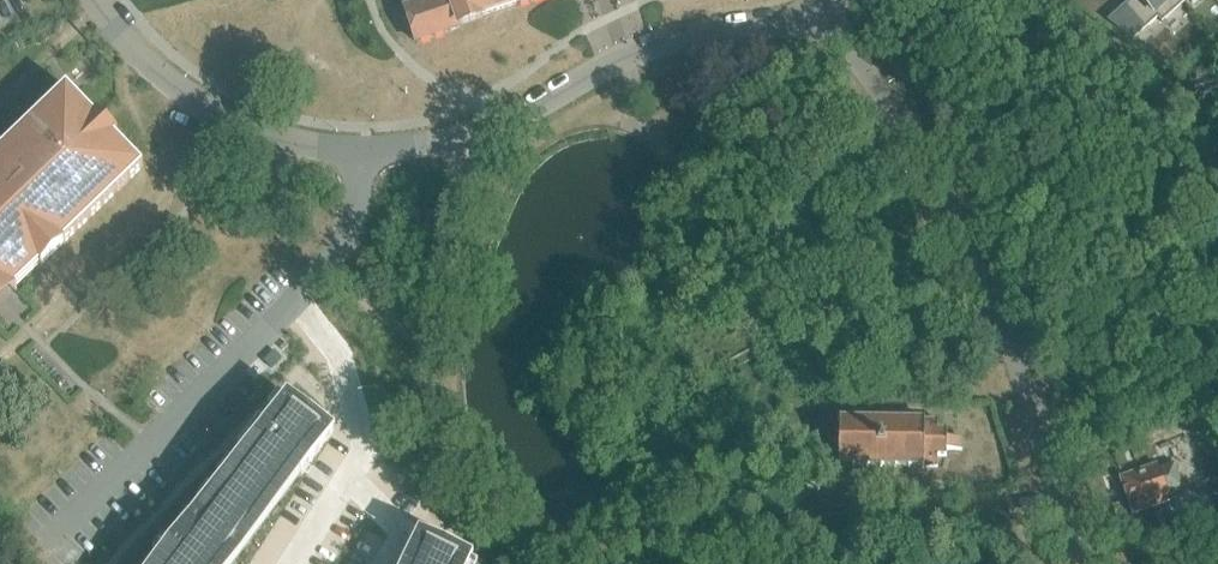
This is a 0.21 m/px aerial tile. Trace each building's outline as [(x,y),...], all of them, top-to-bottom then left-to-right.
[(416,43),(461,28),(460,25),(484,17),(484,16),(530,0),(402,0),(416,43)] [(1110,22),(1132,39),(1157,18),(1161,22),(1184,2),(1182,0),(1129,0),(1123,5),(1126,8),(1110,22)] [(21,282),(23,284),(24,282),(23,281),(39,266),(143,166),(114,136),(117,133),(99,114),(98,113),(95,116),(66,86),(0,149),(0,303),(21,282)] [(285,397),(265,425),(258,420),(247,434),(254,439),(174,544),(164,537),(143,563),(223,563),(294,470),(301,475),(332,435),(333,433),(326,428),(285,397)] [(839,420),(838,465),(936,467),(936,456),(946,457),(946,433),(937,432),(937,421),(839,420)] [(1158,469),(1157,465),(1120,478),(1132,514),(1170,501),(1168,496),(1170,495),(1177,516),(1214,503),(1191,435),(1153,448),(1160,468),(1158,469)] [(1123,451),(1113,455),(1118,468),(1127,464),(1123,451)] [(404,563),(470,563),(472,560),(425,539),(418,535),(410,551),(404,563)]
